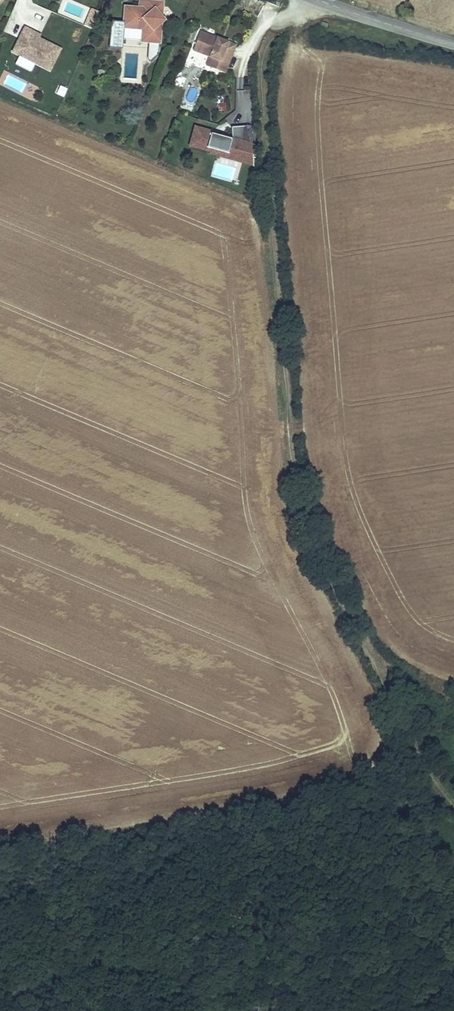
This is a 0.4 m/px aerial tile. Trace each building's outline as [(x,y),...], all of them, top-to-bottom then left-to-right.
[(140,9),(126,8),(125,23),(112,22),(110,44),(123,45),(125,28),(143,29),(143,41),(150,42),(161,43),(162,22),(166,20),(163,16),(163,4),(158,3),(158,7),(148,6),(148,10),(140,9)] [(93,29),(99,12),(91,9),(84,25),(93,29)] [(24,26),(11,52),(50,71),(61,49),(39,38),(40,35),(24,26)] [(221,39),(203,31),(195,49),(212,57),(208,67),(225,74),(237,46),(227,41),(225,45),(220,43),(221,39)] [(160,54),(161,43),(150,42),(148,59),(151,61),(160,54)] [(54,94),(63,97),(67,88),(58,85),(54,94)] [(195,126),(190,146),(207,151),(207,153),(253,165),(253,144),(212,133),(213,131),(195,126)]
